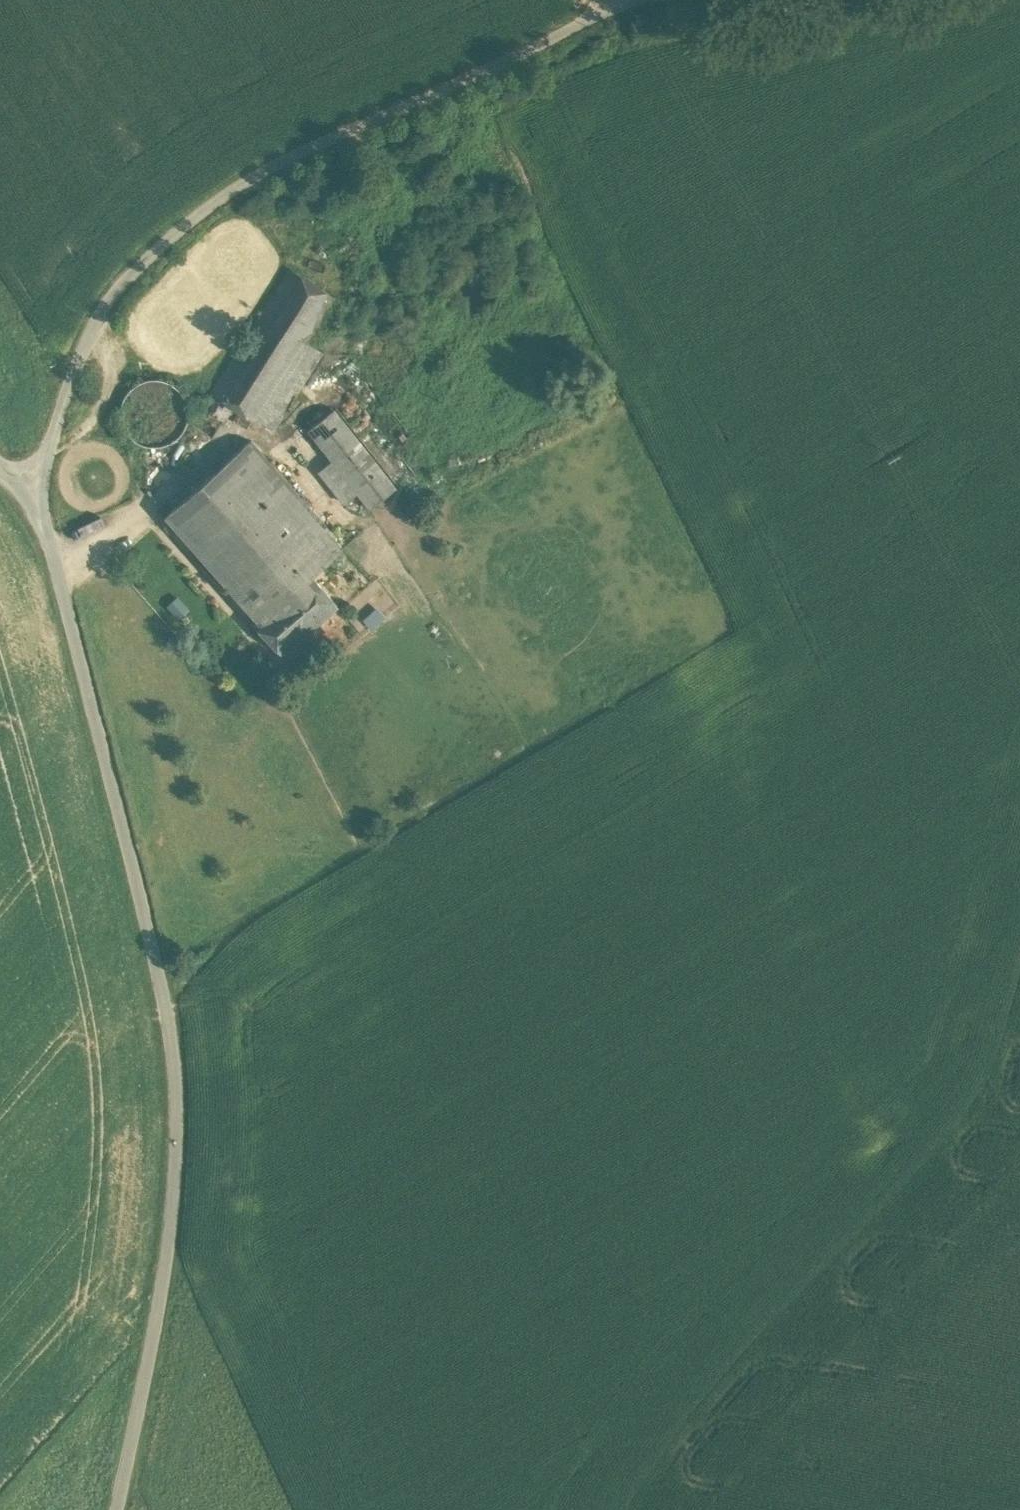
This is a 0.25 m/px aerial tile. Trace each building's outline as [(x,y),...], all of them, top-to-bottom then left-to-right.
[(186,425),(189,412),(186,399),(178,388),(167,380),(154,378),(141,381),(130,388),(123,400),(120,413),(123,426),(131,437),(142,444),(155,446),(168,443),(179,436),(186,425)] [(397,485),(335,408),(308,429),(332,459),(319,470),(343,501),(357,490),(370,507),(397,485)] [(250,441),(165,515),(239,593),(321,522),(250,441)] [(321,522),(239,593),(260,615),(310,573),(341,546),(321,522)] [(260,615),(255,620),(282,651),(336,604),(310,573),(260,615)] [(372,625),(384,612),(375,604),(363,616),(372,625)]
